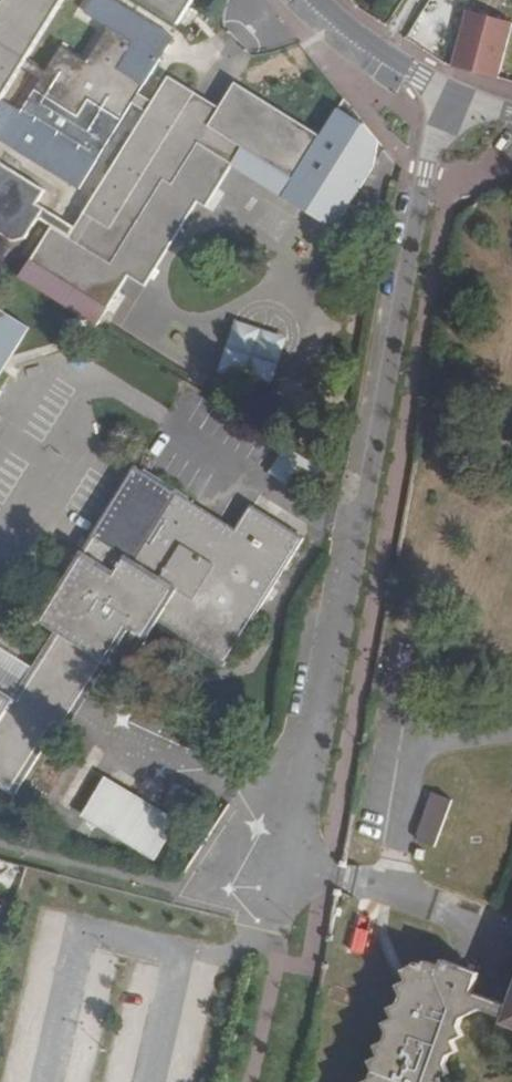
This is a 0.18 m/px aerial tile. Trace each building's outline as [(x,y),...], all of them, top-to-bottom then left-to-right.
[(11,242),(23,240),(36,219),(50,228),(28,263),(106,312),(128,277),(145,287),(198,204),(206,209),(234,165),(226,159),(235,144),(244,149),(294,181),(318,141),(321,136),(235,82),(218,108),(213,116),(190,102),(195,93),(168,76),(152,103),(139,95),(143,87),(118,72),(135,45),(109,29),(87,62),(62,46),(46,70),(29,58),(65,0),(5,0),(0,8),(0,102),(21,69),(40,81),(20,114),(95,163),(131,106),(145,114),(82,214),(73,229),(36,205),(44,191),(0,163),(0,235),(11,242)] [(179,25),(194,0),(138,0),(179,25)] [(499,79),(511,28),(511,24),(467,13),(453,67),(499,79)] [(190,102),(213,116),(218,108),(195,93),(190,102)] [(365,170),(318,141),(294,181),(290,188),(337,217),(365,170)] [(226,159),(234,165),(244,149),(235,144),(226,159)] [(30,330),(0,311),(0,378),(30,330)] [(276,389),(290,335),(236,321),(222,375),(276,389)] [(272,473),(299,490),(316,463),(289,446),(272,473)] [(15,796),(56,728),(77,695),(86,700),(107,664),(125,675),(156,624),(223,666),(304,539),(251,505),(235,530),(135,466),(39,621),(57,632),(65,637),(49,661),(36,665),(34,669),(15,699),(0,690),(0,787),(15,796)] [(49,661),(65,637),(57,632),(36,665),(49,661)] [(0,648),(0,690),(15,699),(34,669),(0,648)] [(86,700),(77,695),(56,728),(65,734),(86,700)] [(115,836),(142,792),(105,769),(78,812),(115,836)] [(142,792),(115,836),(151,858),(178,815),(142,792)] [(417,841),(435,848),(452,801),(433,794),(417,841)] [(440,1080),(440,1078),(449,1074),(445,1065),(449,1055),(458,1051),(453,1042),(454,1040),(463,1036),(459,1028),(463,1018),(481,1009),(508,1019),(511,1010),(511,1009),(471,993),(480,974),(444,961),(441,967),(427,962),(426,965),(415,962),(414,967),(404,971),(408,981),(398,986),(403,995),(399,1005),(390,1008),(394,1018),(394,1019),(384,1024),(389,1033),(386,1042),(376,1046),(380,1057),(370,1061),(375,1070),(371,1080),(365,1081),(440,1081),(440,1080)]
